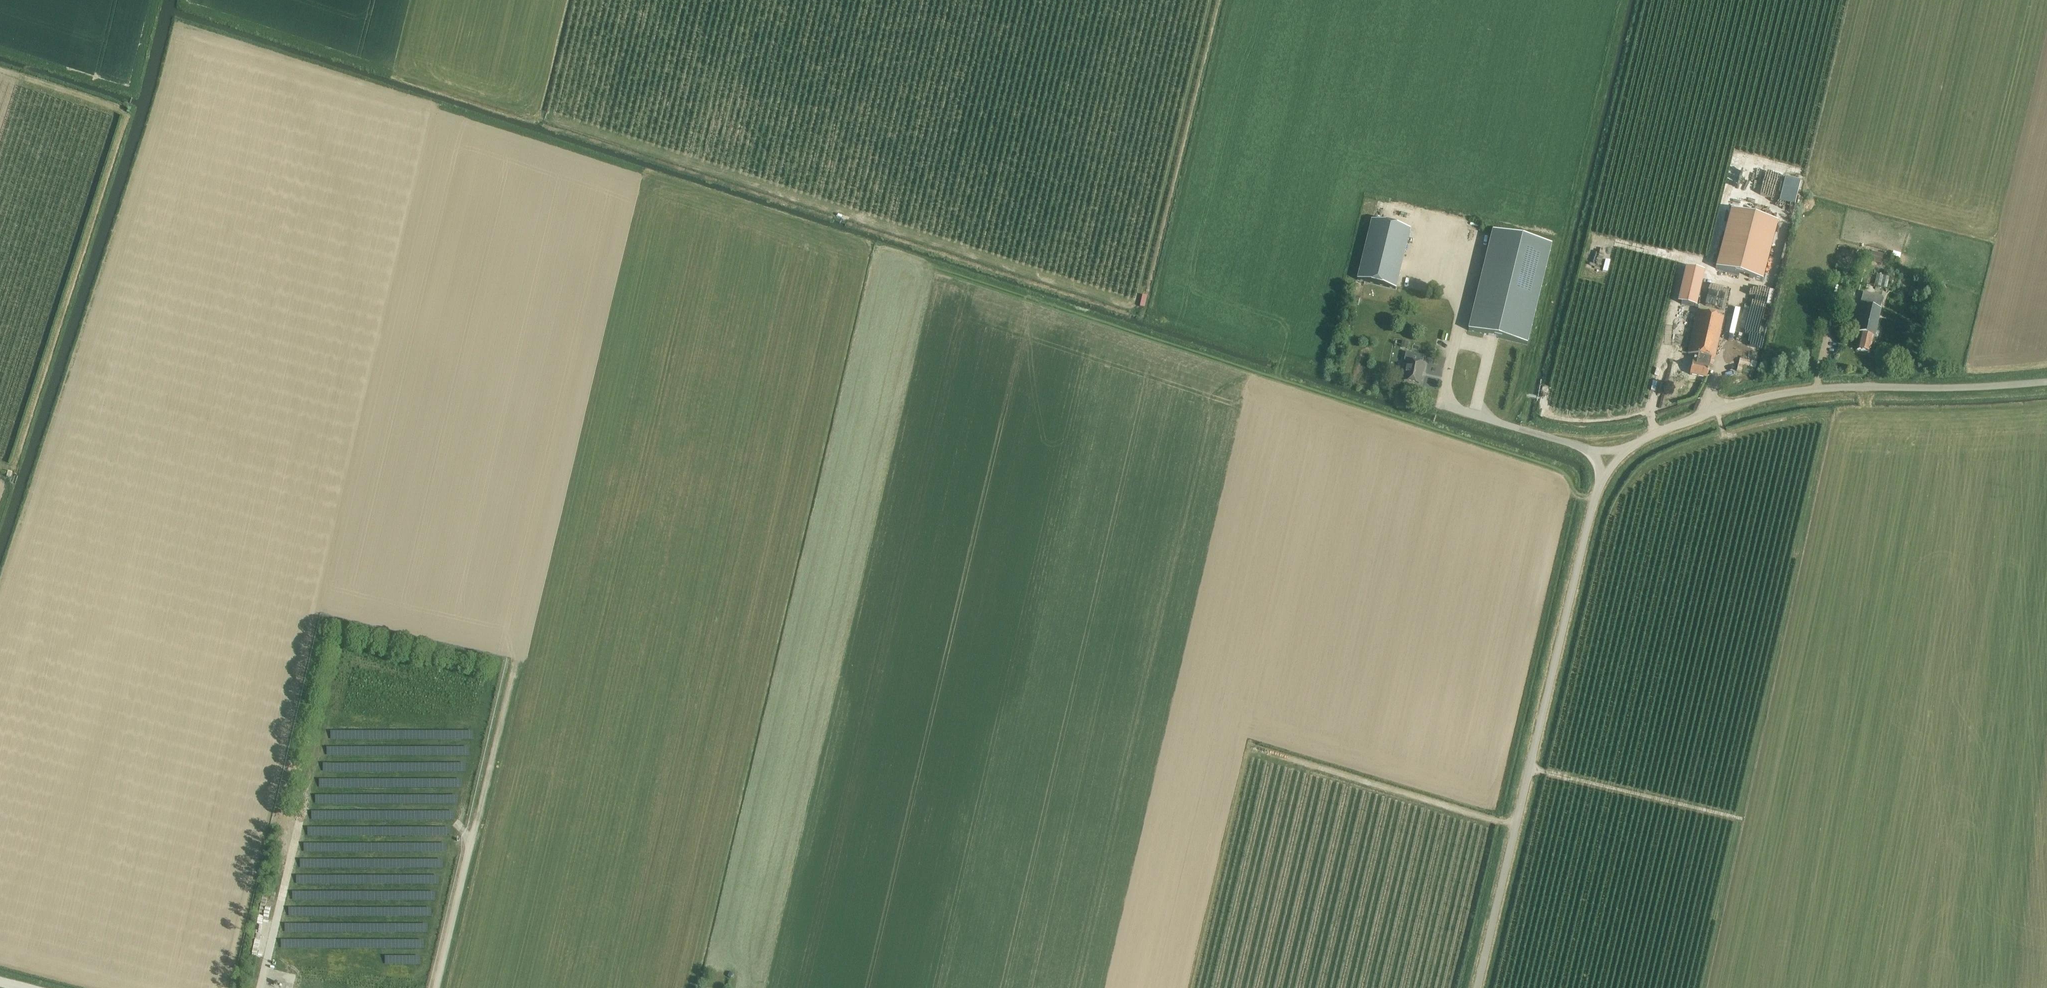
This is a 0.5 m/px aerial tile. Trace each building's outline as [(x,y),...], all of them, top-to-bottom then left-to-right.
[(1785,177),(1779,201),(1795,205),(1801,181),(1785,177)] [(1426,218),(1417,216),(1376,206),(1364,257),(1405,267),(1403,272),(1399,271),(1397,279),(1401,280),(1411,282),(1426,218)] [(1731,210),(1716,269),(1763,281),(1778,223),(1731,210)] [(1527,345),(1552,241),(1494,227),(1469,331),(1527,345)] [(1870,259),(1879,263),(1881,263),(1883,255),(1871,252),(1870,259)] [(1877,274),(1875,286),(1887,288),(1890,277),(1888,277),(1890,271),(1884,270),(1883,276),(1877,274)] [(1678,307),(1696,311),(1701,275),(1686,272),(1678,307)] [(1858,304),(1854,322),(1852,331),(1861,334),(1857,350),(1870,353),(1883,297),(1862,292),(1859,304),(1858,304)] [(1141,295),(1138,306),(1143,308),(1146,296),(1141,295)] [(1713,367),(1715,357),(1723,317),(1696,312),(1690,344),(1688,354),(1695,355),(1694,362),(1693,362),(1690,375),(1707,378),(1709,366),(1713,367)] [(1663,329),(1671,331),(1674,319),(1666,317),(1663,329)] [(1662,331),(1660,343),(1667,344),(1669,332),(1662,331)] [(1404,381),(1410,383),(1420,385),(1424,365),(1422,364),(1424,356),(1406,352),(1404,361),(1408,362),(1404,381)] [(1739,359),(1739,361),(1737,371),(1743,372),(1744,366),(1756,369),(1757,362),(1739,359)]
